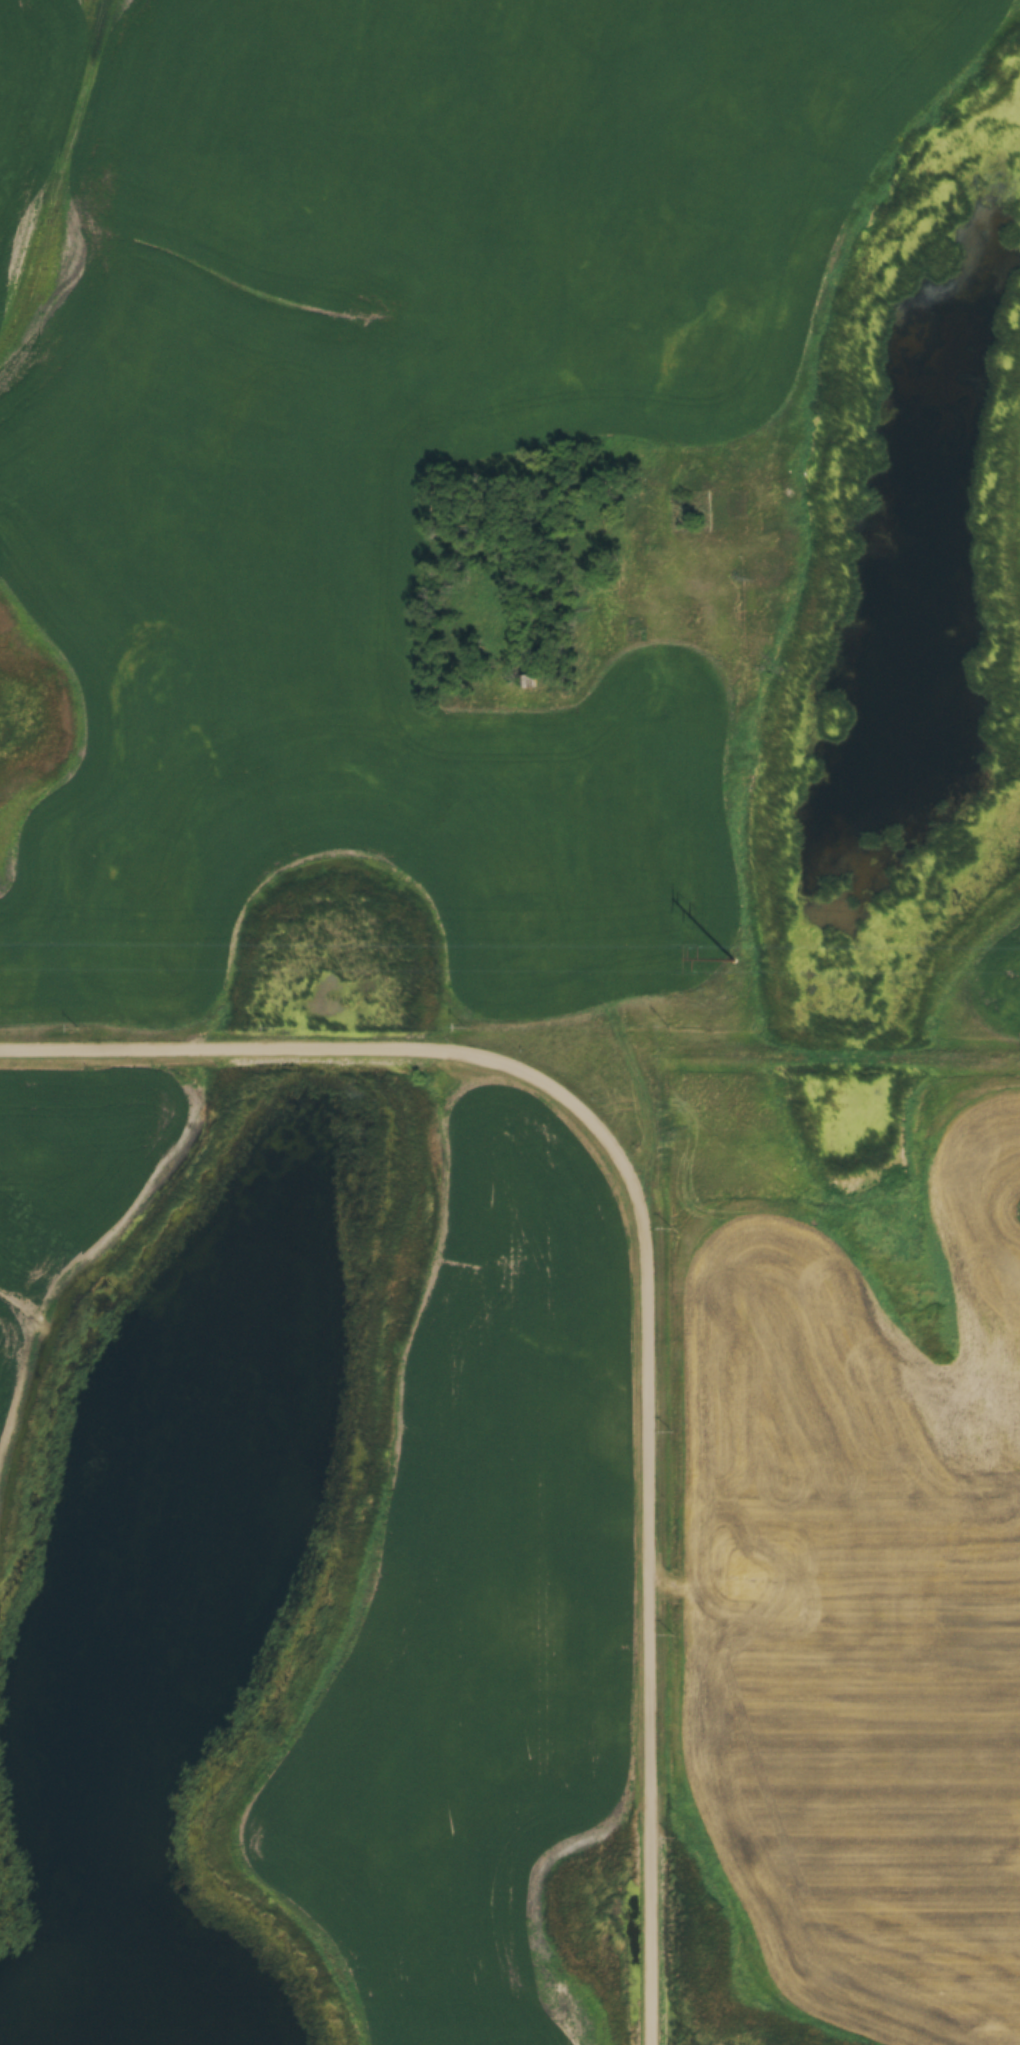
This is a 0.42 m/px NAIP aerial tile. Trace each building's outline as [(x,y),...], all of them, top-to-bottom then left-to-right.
[(533,687),(534,676),(525,675),(524,687),(533,687)]
